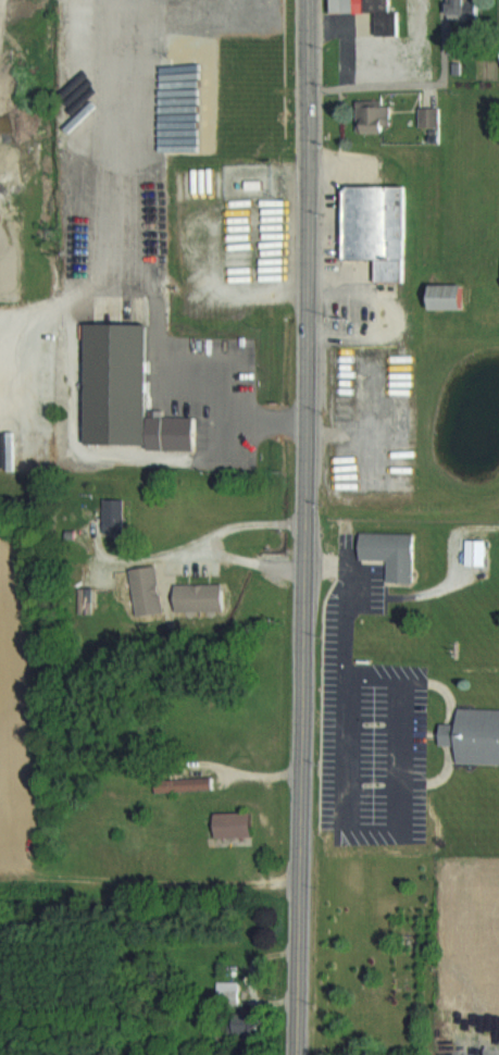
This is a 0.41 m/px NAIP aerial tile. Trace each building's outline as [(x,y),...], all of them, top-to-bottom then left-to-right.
[(337,13),(380,13),(380,35),(400,36),(401,11),(393,11),(393,0),(337,0),(337,13)] [(452,19),(482,19),(482,0),(452,0),(452,19)] [(360,132),(392,132),(392,100),(360,100),(360,132)] [(422,127),(442,127),(442,108),(422,108),(422,127)] [(346,193),(346,259),(400,259),(400,193),(346,193)] [(481,298),(489,298),(489,284),(481,284),(481,298)] [(432,289),(432,310),(462,309),(462,288),(432,289)] [(89,327),(86,440),(144,443),(148,330),(89,327)] [(148,421),(148,448),(191,449),(192,422),(148,421)] [(106,498),(106,533),(129,533),(129,498),(106,498)] [(362,533),(362,557),(388,558),(388,579),(409,580),(410,534),(362,533)] [(225,611),(225,583),(192,583),(192,611),(225,611)] [(459,760),(498,761),(498,712),(461,710),(459,760)] [(157,781),(157,790),(211,787),(211,779),(157,781)] [(217,816),(219,839),(251,837),(250,816),(217,816)] [(221,999),(242,998),(242,980),(220,980),(221,999)] [(259,1039),(259,1015),(240,1015),(240,1039),(259,1039)]
